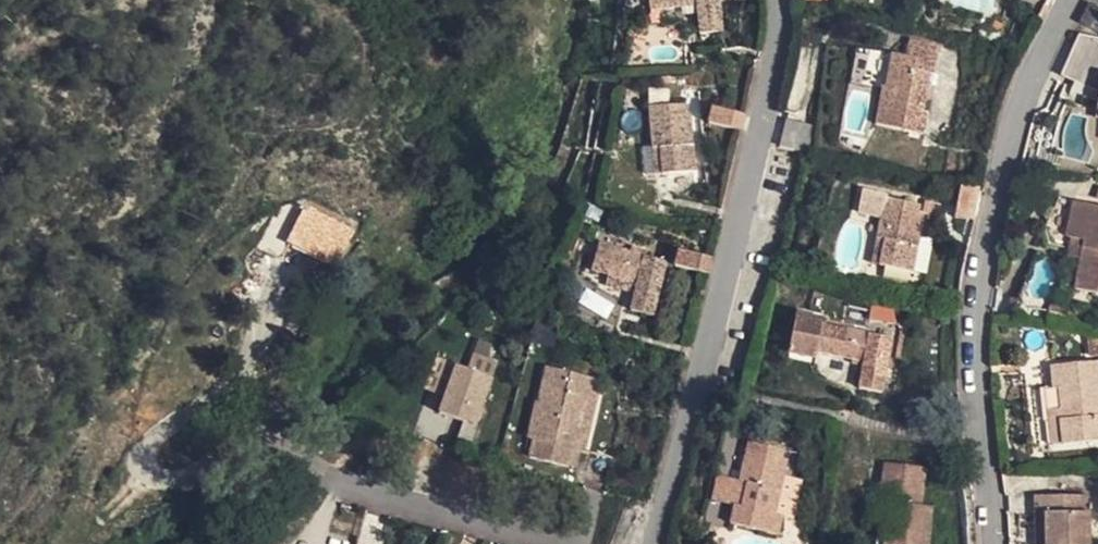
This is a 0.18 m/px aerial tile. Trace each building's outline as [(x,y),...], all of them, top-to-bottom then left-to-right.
[(710,0),(632,0),(632,22),(682,17),(685,48),(714,45),(710,0)] [(1097,36),(1069,27),(1062,47),(1084,56),(1097,36)] [(937,60),(905,52),(901,69),(891,67),(882,106),(875,106),(869,139),(916,150),(923,127),(915,125),(926,87),(933,87),(937,60)] [(1092,64),(1050,58),(1035,101),(1076,113),(1076,100),(1088,101),(1092,64)] [(1076,100),(1076,113),(1074,129),(1085,130),(1084,141),(1097,142),(1097,102),(1088,101),(1076,100)] [(734,129),(739,110),(696,116),(698,132),(734,129)] [(673,118),(637,118),(637,163),(626,163),(627,187),(682,184),(680,128),(673,128),(673,118)] [(1084,141),(1085,130),(1074,129),(1073,140),(1084,141)] [(809,139),(776,133),(770,159),(803,167),(809,139)] [(959,185),(956,216),(975,218),(978,186),(959,185)] [(913,226),(916,216),(850,201),(843,226),(874,234),(864,273),(908,284),(919,229),(913,226)] [(920,209),(918,217),(925,220),(923,230),(933,233),(939,213),(920,209)] [(1056,221),(1048,257),(1067,260),(1057,308),(1097,316),(1097,229),(1056,221)] [(353,254),(305,228),(295,246),(276,236),(257,266),(278,281),(289,266),(329,292),(353,254)] [(619,242),(598,237),(596,251),(616,256),(619,242)] [(627,287),(625,298),(620,323),(643,328),(657,269),(589,252),(582,277),(599,281),(627,287)] [(690,295),(697,269),(667,262),(660,285),(690,295)] [(595,291),(625,298),(627,287),(599,281),(595,291)] [(875,330),(860,327),(857,343),(879,348),(875,330)] [(862,422),(876,361),(802,343),(803,338),(776,332),(768,370),(795,376),(796,370),(846,381),(839,415),(862,422)] [(540,454),(554,458),(568,461),(575,441),(558,438),(568,398),(577,401),(584,387),(537,376),(539,368),(514,363),(511,373),(518,375),(510,406),(518,408),(506,445),(518,449),(512,468),(534,474),(540,454)] [(463,418),(474,388),(439,375),(422,421),(446,429),(451,414),(463,418)] [(1045,403),(1047,461),(1097,457),(1087,375),(1038,380),(1039,403),(1045,403)] [(1031,463),(1047,461),(1045,403),(1039,403),(1025,406),(1031,463)] [(457,434),(463,418),(451,414),(446,429),(457,434)] [(814,450),(802,447),(797,468),(808,471),(814,450)] [(547,478),(554,458),(540,454),(534,474),(547,478)] [(732,457),(714,543),(768,543),(769,541),(777,543),(784,509),(770,504),(776,475),(769,472),(770,466),(732,457)] [(874,543),(906,543),(910,522),(902,521),(910,482),(867,476),(860,514),(879,518),(874,543)] [(1024,513),(1024,543),(1067,543),(1066,512),(1024,513)] [(1024,513),(1013,513),(1013,543),(1024,543),(1024,513)]
